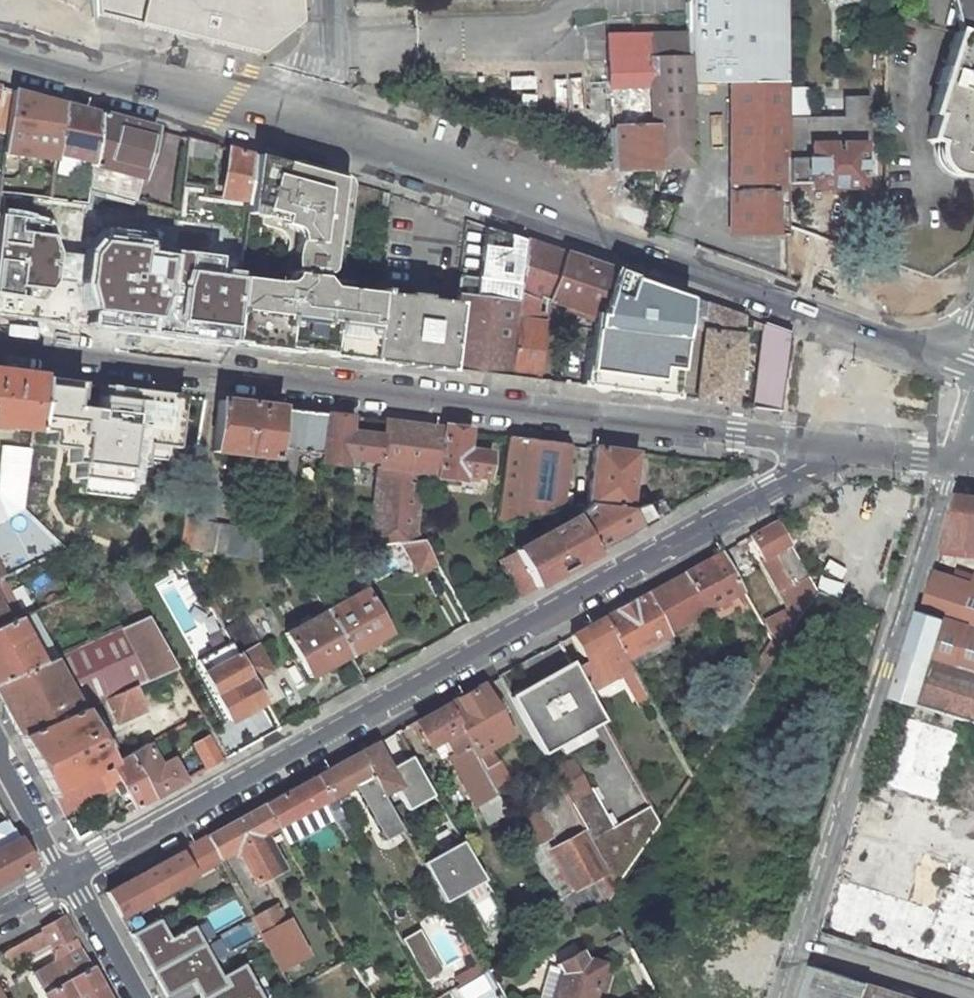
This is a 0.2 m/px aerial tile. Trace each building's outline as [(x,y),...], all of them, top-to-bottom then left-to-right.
[(94,15),(256,53),(296,22),(294,0),(93,0),(94,15)] [(692,83),(729,82),(728,183),(787,183),(787,115),(787,0),(691,0),(692,83)] [(957,32),(973,37),(973,0),(949,0),(957,32)] [(957,32),(956,32),(944,68),(940,67),(935,83),(939,84),(930,114),(935,116),(928,139),(944,145),(943,149),(944,155),(946,161),(951,165),(950,167),(962,171),(973,166),(973,37),(957,32)] [(7,135),(12,91),(0,88),(0,133),(7,135)] [(7,135),(4,154),(54,159),(55,152),(61,105),(12,91),(7,135)] [(61,105),(55,152),(92,160),(98,115),(61,105)] [(133,200),(154,130),(98,115),(92,160),(88,188),(133,200)] [(787,115),(787,183),(807,183),(807,191),(865,190),(865,142),(845,142),(845,132),(833,132),(833,122),(809,122),(809,115),(787,115)] [(204,188),(212,145),(188,139),(183,185),(204,188)] [(229,150),(222,198),(246,201),(253,156),(229,150)] [(263,347),(326,355),(326,349),(351,352),(351,358),(369,360),(377,293),(320,287),(322,274),(328,272),(329,271),(330,268),(329,264),(323,259),(325,246),(338,247),(346,189),(341,186),(339,182),(339,179),(253,156),(246,201),(244,213),(295,228),(293,242),(290,248),(288,256),(288,263),(290,268),(288,285),(235,278),(226,339),(246,345),(246,338),(256,339),(263,347)] [(14,180),(1,178),(1,180),(0,188),(0,192),(12,194),(14,180)] [(51,184),(18,180),(16,194),(49,198),(51,184)] [(5,208),(0,264),(0,313),(81,320),(87,256),(66,254),(55,219),(35,212),(15,209),(5,208)] [(523,240),(483,226),(478,278),(520,284),(521,276),(519,276),(523,240)] [(158,240),(107,234),(94,250),(91,285),(100,310),(99,323),(226,339),(235,278),(225,276),(227,258),(183,252),(182,259),(156,256),(158,240)] [(613,271),(523,240),(519,276),(521,276),(520,284),(517,303),(518,304),(509,377),(536,381),(543,324),(535,323),(538,302),(539,297),(546,300),(591,316),(592,315),(597,317),(613,271)] [(687,297),(613,271),(597,317),(592,315),(591,316),(590,326),(582,386),(674,398),(687,297)] [(509,377),(518,304),(517,303),(520,284),(478,278),(459,276),(456,296),(455,304),(447,370),(509,377)] [(382,290),(378,290),(377,293),(369,360),(447,370),(455,304),(382,295),(382,290)] [(743,317),(687,297),(674,398),(733,405),(743,317)] [(783,377),(790,334),(765,325),(752,408),(778,411),(783,377)] [(32,432),(38,379),(0,374),(0,428),(32,432)] [(77,384),(38,379),(32,432),(81,439),(75,489),(125,495),(132,446),(177,452),(184,398),(101,389),(97,407),(81,404),(82,396),(76,395),(77,384)] [(256,457),(274,459),(275,448),(281,409),(218,401),(212,452),(234,454),(235,452),(257,454),(256,457)] [(327,415),(281,409),(275,448),(274,459),(268,504),(289,507),(295,461),(297,451),(322,454),(327,415)] [(382,437),(349,432),(350,417),(327,415),(321,464),(344,466),(345,459),(379,463),(376,487),(368,547),(400,543),(423,540),(417,531),(424,477),(426,462),(431,427),(384,422),(382,437)] [(465,452),(467,432),(444,429),(431,427),(426,462),(424,477),(438,479),(461,482),(462,476),(484,478),(487,455),(465,452)] [(560,508),(568,444),(507,437),(496,518),(500,524),(560,508)] [(23,509),(30,452),(2,448),(0,465),(0,521),(23,509)] [(635,453),(593,448),(586,504),(627,510),(638,530),(668,513),(660,499),(628,509),(635,453)] [(956,497),(938,555),(973,559),(973,499),(956,497)] [(586,504),(560,508),(500,524),(515,551),(535,587),(638,530),(627,510),(586,504)] [(204,521),(184,518),(179,548),(180,548),(260,561),(264,531),(203,523),(204,521)] [(789,549),(776,521),(749,536),(762,560),(774,553),(782,569),(792,586),(806,578),(789,549)] [(417,573),(435,563),(423,540),(400,543),(417,573)] [(500,559),(521,595),(535,587),(515,551),(500,559)] [(720,552),(681,574),(704,613),(742,592),(736,581),(720,552)] [(766,568),(770,576),(782,569),(774,553),(762,560),(766,568)] [(681,574),(646,593),(667,633),(704,613),(681,574)] [(962,574),(959,582),(973,587),(973,578),(962,574)] [(959,582),(932,575),(892,700),(973,723),(973,587),(959,582)] [(363,589),(324,611),(349,656),(388,634),(364,591),(363,589)] [(625,660),(669,636),(667,633),(646,593),(602,618),(625,660)] [(9,622),(0,602),(0,626),(9,622)] [(36,610),(9,622),(0,626),(0,681),(41,662),(28,639),(33,636),(28,628),(38,623),(41,621),(36,610)] [(309,678),(349,656),(324,611),(284,633),(309,678)] [(135,686),(175,668),(146,617),(131,623),(83,644),(57,656),(41,662),(0,681),(0,700),(20,737),(54,722),(81,710),(106,699),(135,686)] [(243,617),(223,629),(238,654),(252,681),(271,671),(251,635),(253,634),(243,617)] [(586,692),(630,669),(625,660),(602,618),(570,635),(582,657),(585,654),(589,660),(573,669),(586,692)] [(231,721),(264,702),(252,681),(238,654),(204,673),(231,721)] [(570,663),(511,697),(529,729),(543,754),(602,721),(594,706),(586,692),(573,669),(570,663)] [(625,677),(640,704),(647,701),(632,673),(625,677)] [(488,749),(512,736),(482,684),(447,704),(483,769),(495,762),(488,749)] [(145,710),(135,686),(106,699),(117,723),(145,710)] [(447,704),(417,720),(431,746),(443,739),(451,753),(447,755),(473,805),(478,802),(489,822),(506,811),(502,803),(494,789),(494,788),(483,769),(447,704)] [(110,765),(81,710),(54,722),(20,737),(53,797),(110,765)] [(198,752),(206,769),(221,761),(208,736),(193,744),(198,752)] [(159,766),(147,744),(130,754),(154,798),(184,781),(175,765),(172,759),(159,766)] [(383,795),(398,786),(406,800),(410,808),(435,795),(413,755),(388,769),(375,744),(359,752),(383,795)] [(333,797),(355,786),(362,797),(363,797),(386,838),(402,829),(390,809),(383,795),(359,752),(315,777),(328,800),(324,802),(334,819),(347,843),(357,837),(352,828),(350,829),(333,797)] [(120,782),(134,809),(154,798),(130,754),(110,765),(53,797),(63,814),(120,782)] [(494,789),(509,780),(498,760),(495,762),(483,769),(494,788),(494,789)] [(570,760),(552,770),(554,774),(585,830),(616,886),(659,823),(649,805),(613,826),(591,788),(587,790),(570,760)] [(315,777),(264,805),(276,827),(281,835),(287,846),(334,819),(324,802),(328,800),(315,777)] [(406,800),(398,786),(383,795),(390,809),(406,800)] [(532,803),(508,815),(560,907),(570,924),(605,904),(613,891),(616,886),(585,830),(557,846),(532,803)] [(264,805),(207,837),(219,859),(236,849),(255,883),(272,874),(278,871),(263,845),(271,841),(281,835),(276,827),(264,805)] [(33,864),(13,828),(8,818),(0,822),(0,883),(33,864)] [(207,837),(106,892),(119,917),(138,906),(137,905),(148,898),(149,900),(192,877),(189,870),(210,858),(214,865),(220,861),(219,859),(207,837)] [(423,868),(445,907),(487,882),(464,843),(441,857),(423,868)] [(276,904),(251,917),(261,935),(269,950),(285,980),(303,969),(298,961),(307,956),(306,955),(287,921),(286,921),(276,904)] [(1,950),(10,968),(24,961),(44,997),(107,997),(63,916),(1,950)] [(200,997),(260,997),(242,965),(233,969),(220,977),(202,944),(192,926),(169,939),(158,919),(130,935),(139,951),(144,948),(148,955),(143,958),(164,997),(191,982),(200,997)] [(418,931),(402,940),(426,980),(442,971),(418,931)] [(601,964),(586,960),(581,950),(555,964),(557,969),(560,975),(554,997),(591,997),(601,964)] [(349,959),(339,964),(347,979),(357,973),(349,959)] [(560,975),(557,969),(548,967),(540,997),(554,997),(560,975)] [(808,969),(799,997),(904,997),(808,969)]
